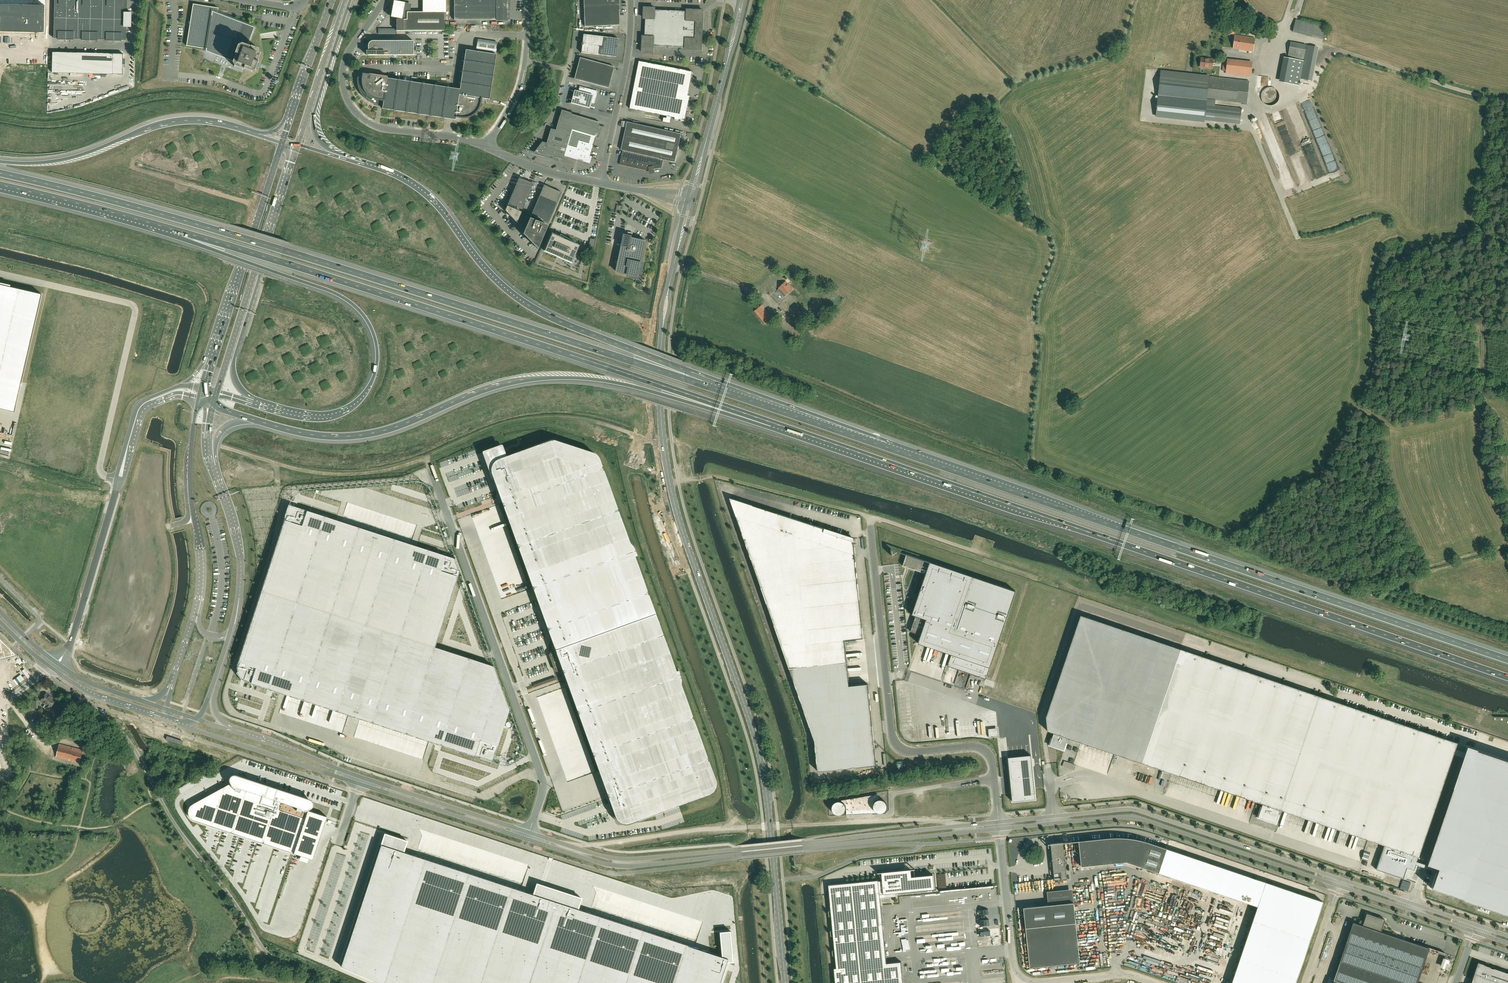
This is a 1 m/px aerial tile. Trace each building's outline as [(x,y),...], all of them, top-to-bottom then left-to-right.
[(19,32),(20,0),(0,0),(0,32),(19,32)] [(19,32),(44,33),(45,6),(45,0),(20,0),(19,32)] [(98,39),(106,40),(106,41),(122,41),(122,40),(126,40),(126,27),(131,27),(132,13),(127,13),(127,0),(55,0),(54,38),(58,38),(58,40),(74,40),(74,39),(82,39),(82,40),(98,41),(98,39)] [(396,27),(396,30),(396,31),(397,31),(403,31),(404,31),(404,30),(444,30),(444,12),(446,12),(446,0),(423,0),(423,12),(407,12),(407,10),(407,9),(407,4),(407,3),(405,3),(394,1),(391,17),(396,18),(396,25),(396,27)] [(454,20),(502,20),(502,19),(502,15),(509,15),(509,0),(454,0),(454,20)] [(249,42),(255,27),(217,13),(218,8),(193,4),(187,46),(207,49),(206,51),(205,57),(202,66),(224,75),(230,60),(238,38),(249,42)] [(584,6),(585,27),(620,25),(619,10),(620,10),(619,4),(584,6)] [(644,7),(644,8),(644,18),(646,18),(645,36),(643,36),(642,52),(653,53),(653,46),(685,47),(685,49),(701,50),(702,39),(703,21),(703,10),(687,10),(687,11),(655,10),(655,8),(644,7)] [(1297,20),(1294,33),(1318,37),(1318,35),(1323,36),(1322,39),(1325,40),(1328,25),(1297,20)] [(260,29),(255,27),(249,42),(238,38),(230,60),(224,75),(244,82),(258,72),(264,57),(260,29)] [(616,57),(618,39),(583,34),(583,42),(582,42),(581,45),(582,45),(581,53),(616,57)] [(1253,51),(1255,38),(1235,35),(1233,49),(1253,51)] [(478,39),(476,50),(496,53),(497,42),(478,39)] [(413,55),(413,41),(373,41),(372,41),(371,41),(371,42),(370,42),(369,43),(369,44),(368,44),(368,45),(368,46),(368,52),(367,52),(367,51),(366,51),(366,55),(413,55)] [(1290,42),(1288,57),(1289,57),(1304,60),(1305,53),(1297,51),(1298,43),(1290,42)] [(471,117),(473,116),(474,115),(475,114),(476,114),(475,114),(476,113),(477,112),(478,112),(478,111),(478,110),(479,109),(480,108),(480,107),(480,106),(481,106),(481,105),(481,104),(481,103),(480,102),(481,98),(489,99),(496,54),(466,50),(460,89),(387,78),(387,76),(369,74),(369,76),(364,75),(363,78),(358,77),(358,78),(357,79),(357,80),(357,81),(357,82),(358,83),(357,84),(358,84),(358,85),(358,86),(358,88),(359,90),(360,91),(360,92),(361,93),(361,94),(362,95),(363,96),(364,97),(365,98),(366,99),(366,100),(367,100),(368,101),(369,102),(370,102),(371,103),(372,103),(373,103),(374,104),(375,104),(376,104),(378,105),(378,103),(383,103),(382,109),(455,120),(456,116),(460,117),(460,118),(461,118),(462,118),(463,119),(464,119),(465,118),(467,118),(468,118),(470,117),(471,117)] [(52,76),(122,78),(123,57),(52,55),(52,76)] [(585,59),(580,58),(577,69),(575,79),(580,80),(608,88),(614,67),(585,59)] [(1200,67),(1212,68),(1213,59),(1201,58),(1200,67)] [(1225,74),(1251,76),(1253,62),(1227,59),(1227,60),(1226,66),(1225,74)] [(1278,83),(1297,87),(1302,63),(1282,59),(1278,83)] [(685,122),(686,117),(690,96),(688,95),(693,71),(639,61),(630,109),(667,116),(667,118),(664,118),(664,122),(670,123),(671,117),(675,118),(675,120),(685,122)] [(1161,71),(1158,95),(1206,101),(1206,99),(1246,103),(1249,81),(1209,77),(1209,76),(1161,71)] [(572,103),(589,108),(591,103),(594,104),(597,91),(580,86),(578,92),(575,91),(575,90),(571,103),(572,103)] [(1262,91),(1261,94),(1261,97),(1262,99),(1263,102),(1265,104),(1267,105),(1270,106),(1273,105),(1275,104),(1277,102),(1279,100),(1279,97),(1279,95),(1278,92),(1277,90),(1275,88),(1272,87),(1269,87),(1267,88),(1264,89),(1262,91)] [(1158,95),(1156,116),(1204,121),(1204,120),(1213,121),(1215,106),(1206,105),(1206,101),(1158,95)] [(1215,106),(1213,121),(1240,124),(1242,108),(1215,106)] [(556,129),(571,134),(575,135),(580,117),(571,114),(571,113),(562,110),(556,129)] [(575,135),(594,141),(596,137),(598,138),(601,128),(598,127),(600,122),(580,117),(575,135)] [(681,134),(627,122),(621,150),(623,150),(620,165),(645,170),(650,170),(650,172),(654,171),(654,169),(662,168),(664,160),(675,162),(681,134)] [(564,154),(565,154),(571,134),(556,129),(556,130),(551,129),(546,143),(543,142),(535,153),(555,159),(556,157),(563,159),(564,154)] [(575,135),(571,134),(565,154),(572,156),(571,158),(590,164),(592,157),(590,156),(594,141),(575,135)] [(534,184),(519,177),(505,210),(517,223),(534,184)] [(545,185),(544,185),(531,215),(548,223),(562,192),(561,192),(560,193),(544,186),(545,185)] [(530,218),(523,234),(537,249),(547,225),(530,218)] [(635,276),(638,276),(640,269),(642,262),(641,262),(646,241),(632,238),(633,233),(629,232),(628,235),(624,234),(617,272),(627,274),(627,275),(635,276)] [(552,233),(544,251),(572,263),(579,245),(561,235),(561,234),(559,237),(552,233)] [(779,289),(778,290),(784,297),(788,294),(787,294),(792,289),(786,282),(779,288),(779,289)] [(9,410),(15,412),(42,294),(0,284),(0,408),(9,410)] [(767,311),(760,317),(765,323),(772,318),(767,311)] [(785,325),(794,333),(797,329),(788,321),(785,325)] [(41,394),(57,392),(55,385),(40,387),(41,394)] [(40,410),(40,393),(32,393),(32,410),(40,410)] [(56,408),(57,414),(62,413),(61,407),(66,406),(65,397),(56,398),(58,408),(56,408)] [(501,446),(484,452),(491,473),(493,478),(494,482),(502,504),(532,587),(553,643),(555,650),(655,614),(635,556),(637,555),(635,550),(635,548),(634,547),(633,546),(631,544),(630,543),(630,542),(629,540),(600,460),(599,458),(597,455),(595,453),(592,452),(573,446),(555,440),(552,440),(549,440),(506,456),(505,456),(501,446)] [(864,639),(853,538),(730,498),(789,669),(847,663),(845,641),(864,639)] [(286,517),(262,591),(348,619),(376,533),(290,505),(286,517)] [(376,533),(348,619),(382,630),(435,647),(459,572),(459,570),(455,558),(376,533)] [(903,566),(926,574),(912,615),(916,616),(911,632),(921,635),(918,643),(951,655),(948,666),(986,679),(1016,591),(907,554),(903,566)] [(238,664),(238,667),(238,670),(238,671),(239,673),(240,675),(242,678),(244,680),(246,680),(247,681),(251,682),(251,683),(354,716),(382,630),(348,619),(262,591),(238,664)] [(655,614),(555,650),(565,677),(569,688),(598,770),(611,804),(614,814),(616,817),(618,820),(620,822),(623,823),(627,823),(630,822),(641,818),(658,812),(686,802),(708,794),(711,793),(713,791),(715,788),(716,785),(716,782),(715,779),(682,686),(681,685),(681,684),(681,682),(681,681),(681,679),(681,677),(678,669),(676,670),(655,614)] [(1081,615),(1046,717),(1047,731),(1054,733),(1050,745),(1064,750),(1068,738),(1115,754),(1118,755),(1125,757),(1132,760),(1135,761),(1141,763),(1156,768),(1160,769),(1169,772),(1172,773),(1257,802),(1263,804),(1258,817),(1276,823),(1280,810),(1283,811),(1368,840),(1372,841),(1379,844),(1384,845),(1376,869),(1387,873),(1388,874),(1394,875),(1403,879),(1406,869),(1407,868),(1414,870),(1416,865),(1417,861),(1453,755),(1455,748),(1457,743),(1180,649),(1171,646),(1081,615)] [(382,630),(354,716),(480,757),(492,761),(509,710),(493,666),(435,647),(382,630)] [(15,655),(0,640),(0,658),(15,655)] [(857,663),(874,662),(873,657),(870,658),(870,655),(856,656),(857,663)] [(847,663),(789,669),(815,741),(818,771),(876,765),(868,684),(849,686),(847,663)] [(874,671),(869,671),(869,677),(879,676),(879,667),(874,668),(874,671)] [(49,710),(51,707),(56,700),(46,693),(41,700),(46,704),(44,707),(49,710)] [(989,737),(994,737),(994,735),(997,735),(996,729),(991,730),(991,728),(988,729),(989,737)] [(167,736),(166,740),(181,745),(182,741),(167,736)] [(58,758),(61,758),(79,763),(83,750),(59,744),(56,757),(58,758)] [(1416,865),(1437,872),(1431,888),(1507,914),(1507,760),(1474,749),(1471,748),(1466,746),(1466,748),(1465,752),(1455,748),(1453,755),(1462,758),(1426,864),(1438,868),(1438,869),(1425,864),(1426,864),(1417,861),(1416,865)] [(1031,755),(1008,757),(1012,801),(1035,799),(1031,755)] [(188,811),(188,812),(188,813),(188,814),(189,815),(189,816),(190,817),(191,818),(192,819),(193,819),(193,820),(194,820),(195,820),(301,855),(309,858),(313,859),(327,816),(307,810),(310,808),(311,808),(311,807),(312,807),(312,806),(313,805),(313,804),(313,803),(313,802),(312,802),(312,801),(311,800),(311,799),(310,799),(309,799),(291,793),(278,788),(277,790),(274,789),(275,787),(271,785),(270,788),(267,787),(268,785),(251,780),(236,775),(235,775),(235,774),(234,774),(234,775),(233,775),(232,775),(231,775),(231,776),(230,777),(230,778),(230,779),(230,780),(230,781),(232,785),(229,784),(193,804),(192,804),(191,805),(190,806),(189,807),(189,808),(188,809),(188,810),(188,811)] [(846,808),(846,814),(857,814),(857,808),(873,808),(873,807),(873,806),(873,805),(873,804),(874,803),(874,802),(875,801),(876,800),(877,800),(878,799),(879,799),(878,794),(841,800),(841,801),(842,801),(842,802),(843,802),(844,803),(844,804),(845,804),(845,805),(846,805),(846,806),(846,807),(846,808)] [(873,807),(873,808),(874,808),(874,809),(874,810),(875,811),(876,812),(877,812),(877,813),(878,813),(879,813),(880,813),(881,813),(882,813),(883,813),(884,812),(885,812),(885,811),(886,810),(886,809),(887,808),(887,807),(887,806),(887,805),(887,804),(886,803),(886,802),(885,802),(885,801),(884,801),(883,800),(882,800),(881,800),(881,799),(880,799),(879,800),(878,800),(877,800),(876,801),(875,802),(874,803),(874,804),(873,805),(873,806),(873,807)] [(832,807),(832,808),(832,809),(832,810),(832,811),(833,811),(833,812),(834,813),(835,814),(836,814),(837,815),(838,815),(839,815),(840,815),(841,815),(842,814),(843,814),(843,813),(844,813),(844,812),(845,811),(845,810),(846,809),(846,808),(846,807),(845,806),(845,805),(844,804),(844,803),(843,803),(843,802),(842,802),(841,801),(840,801),(839,801),(838,801),(837,801),(836,802),(835,802),(834,803),(833,804),(833,805),(832,805),(832,806),(832,807)] [(341,966),(380,982),(721,982),(728,962),(734,961),(731,931),(721,932),(723,956),(578,909),(581,898),(537,883),(533,894),(404,852),(407,841),(385,833),(381,845),(341,966)] [(1089,840),(1079,841),(1081,866),(1126,862),(1159,873),(1167,849),(1147,842),(1138,840),(1128,838),(1124,838),(1119,838),(1115,838),(1112,838),(1108,838),(1099,839),(1089,840)] [(1051,845),(1049,845),(1049,846),(1051,846),(1054,880),(1067,879),(1063,842),(1050,843),(1051,845)] [(1159,873),(1258,906),(1232,982),(1295,982),(1323,902),(1167,849),(1159,873)] [(299,895),(307,909),(356,880),(355,878),(351,871),(350,871),(344,875),(332,881),(324,867),(300,881),(294,884),(295,889),(299,895)] [(901,962),(887,963),(880,898),(884,898),(884,894),(895,893),(934,889),(933,875),(911,877),(911,873),(911,869),(882,872),(882,881),(879,881),(878,880),(828,885),(836,968),(834,968),(835,982),(903,982),(901,962)] [(1401,883),(1401,885),(1400,889),(1408,891),(1411,883),(1403,880),(1401,883)] [(264,902),(256,906),(263,919),(272,914),(271,912),(277,909),(274,903),(272,904),(271,904),(267,906),(264,902)] [(1048,905),(1023,908),(1030,968),(1080,963),(1074,903),(1048,905)] [(1332,982),(1417,982),(1429,948),(1381,932),(1385,919),(1367,913),(1362,925),(1353,922),(1333,980),(1332,982)] [(304,943),(315,937),(311,931),(301,937),(304,943)] [(1495,968),(1495,969),(1491,968),(1491,967),(1478,962),(1472,979),(1473,979),(1471,982),(1507,982),(1507,973),(1495,968)]
